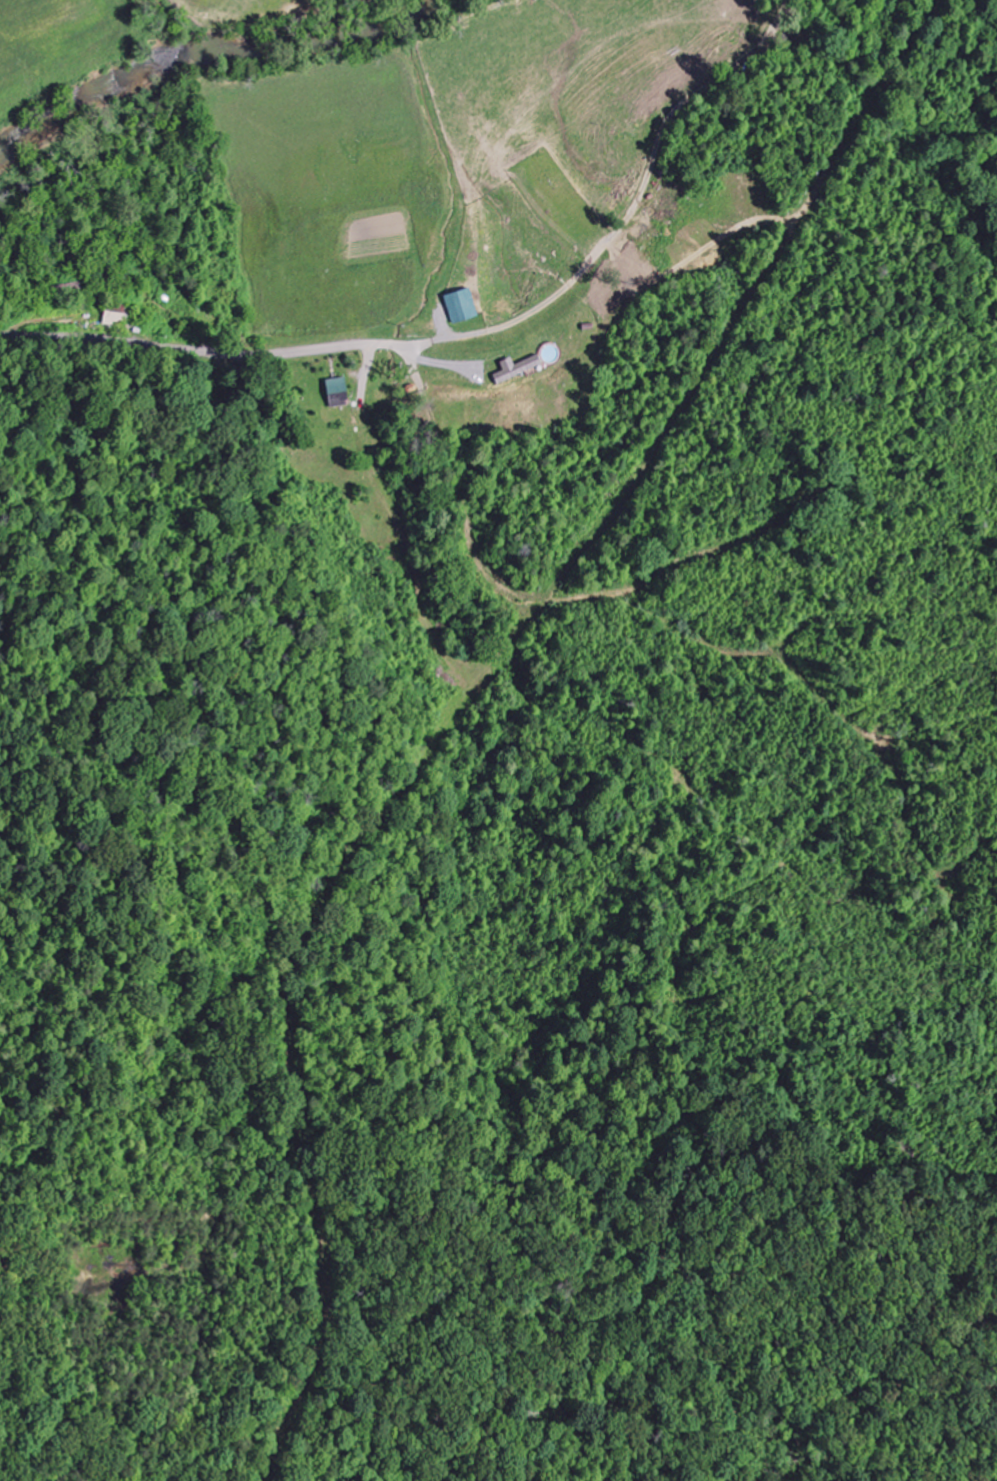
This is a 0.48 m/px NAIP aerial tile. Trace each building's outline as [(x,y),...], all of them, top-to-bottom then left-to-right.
[(455,325),(481,317),(472,289),(446,296),(455,325)] [(115,327),(115,324),(125,325),(126,314),(106,312),(105,326),(115,327)] [(499,384),(545,365),(541,355),(516,365),(513,358),(502,363),(505,371),(495,375),(499,384)] [(329,380),(332,408),(350,406),(346,378),(329,380)]
